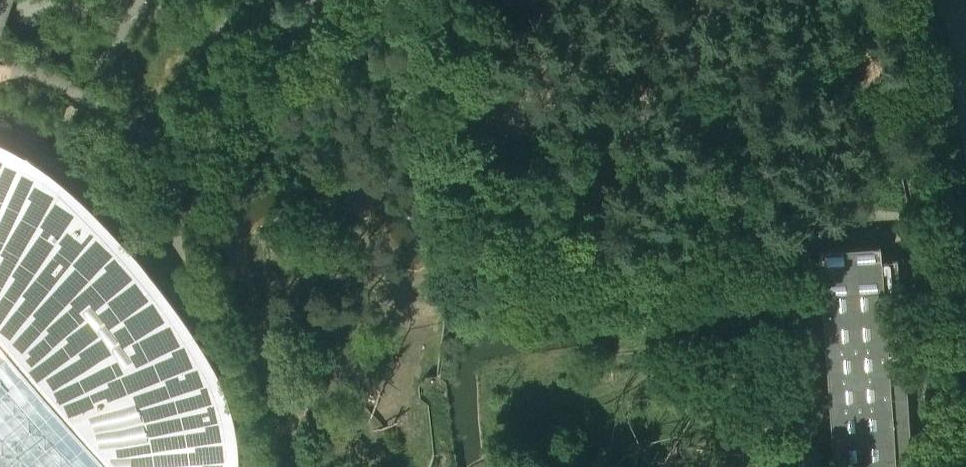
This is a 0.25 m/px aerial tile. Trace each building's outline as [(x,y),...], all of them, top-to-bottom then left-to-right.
[(236,434),(228,400),(215,367),(160,288),(106,225),(44,168),(11,146),(0,142),(0,466),(234,466),(236,434)] [(818,247),(820,276),(821,291),(823,312),(827,369),(831,421),(834,466),(911,466),(909,439),(907,410),(896,255),(880,256),(879,242),(818,247)] [(808,447),(797,465),(796,466),(813,466),(821,454),(811,448),(808,447)]
